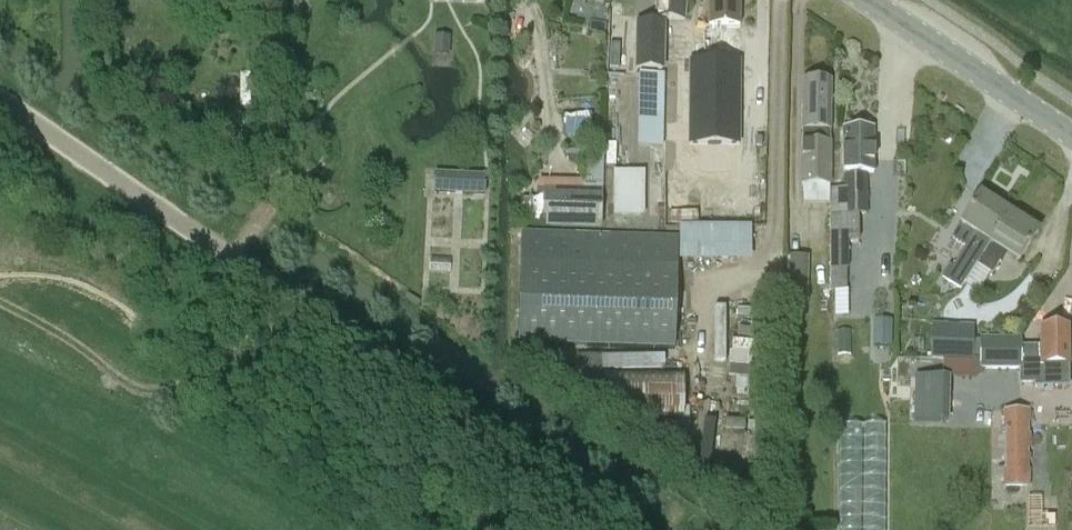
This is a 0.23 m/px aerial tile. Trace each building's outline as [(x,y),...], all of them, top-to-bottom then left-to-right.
[(654,19),(666,19),(684,21),(686,0),(655,0),(654,19)] [(689,162),(739,162),(740,40),(738,40),(738,29),(739,0),(707,0),(707,27),(703,27),(680,26),(667,26),(666,45),(666,61),(670,61),(670,178),(689,179),(689,162)] [(665,63),(666,19),(654,19),(641,19),(640,63),(641,63),(665,63)] [(618,69),(619,45),(610,44),(609,69),(618,69)] [(665,63),(641,63),(639,145),(662,146),(665,63)] [(802,131),(802,143),(801,187),(831,187),(831,144),(829,144),(829,132),(830,81),(803,81),(802,131)] [(873,174),(873,130),(869,130),(869,123),(846,123),(846,130),(842,130),(843,174),(842,189),(830,189),(830,292),(845,292),(846,270),(848,270),(847,242),(858,242),(858,215),(866,215),(866,174),(873,174)] [(520,225),(542,226),(601,228),(603,154),(583,154),(582,190),(544,189),(543,198),(520,198),(520,225)] [(643,217),(643,171),(613,171),(612,217),(643,217)] [(434,192),(484,195),(485,175),(435,172),(434,192)] [(950,269),(942,280),(959,291),(966,281),(976,265),(1009,213),(980,195),(952,239),(966,248),(952,270),(950,269)] [(1018,262),(1037,232),(1009,213),(976,265),(990,274),(998,262),(999,263),(1006,254),(1018,262)] [(679,241),(522,238),(519,351),(676,353),(679,241)] [(811,306),(813,256),(789,255),(787,305),(811,306)] [(732,324),(735,375),(750,374),(749,368),(764,367),(762,323),(732,324)] [(931,323),(930,359),(972,360),(974,325),(931,323)] [(1020,346),(1020,369),(1020,384),(1033,384),(1033,388),(1067,388),(1067,329),(1040,329),(1040,346),(1020,346)] [(892,346),(892,332),(873,332),(873,345),(892,346)] [(980,369),(1020,369),(1020,346),(1020,336),(980,336),(980,369)] [(723,408),(731,352),(715,349),(706,405),(723,408)] [(684,420),(684,421),(689,421),(689,388),(684,388),(684,376),(603,374),(603,419),(684,420)] [(1029,486),(1030,410),(1002,410),(1002,486),(1029,486)]
